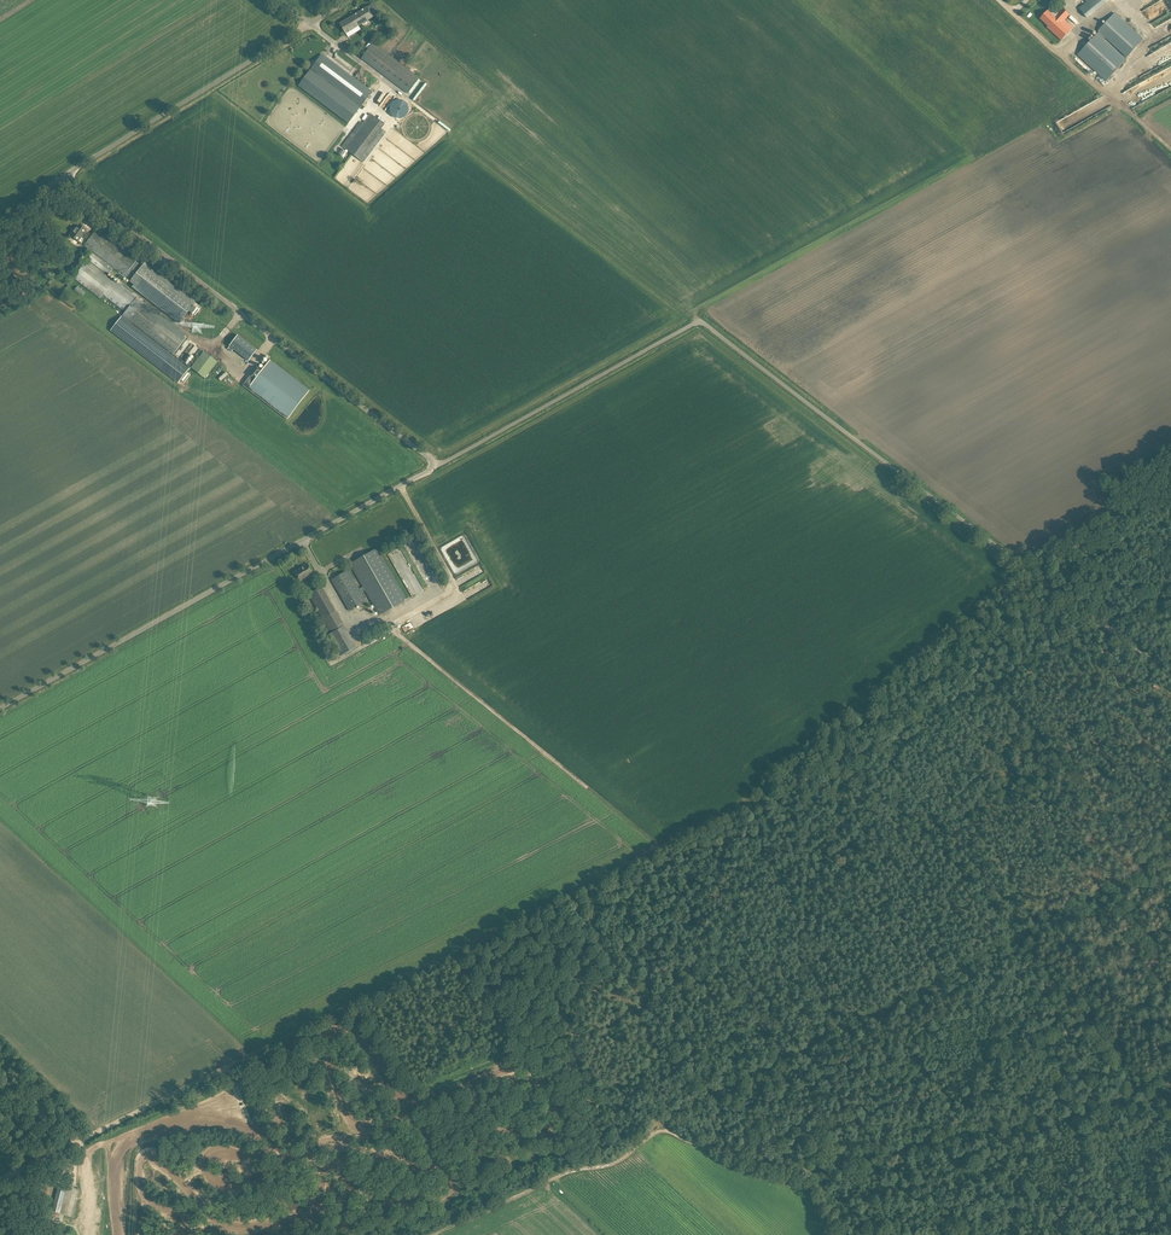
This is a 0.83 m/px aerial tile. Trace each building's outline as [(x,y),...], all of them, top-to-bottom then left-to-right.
[(380,12),(374,3),(340,23),(346,34),(380,12)] [(1041,18),(1049,26),(1048,27),(1062,40),(1073,28),(1065,20),(1070,14),(1063,8),(1055,17),(1048,10),(1041,18)] [(1100,29),(1101,29),(1099,32),(1127,57),(1143,39),(1115,13),(1100,29)] [(1126,60),(1105,40),(1106,38),(1099,32),(1078,55),(1106,81),(1126,60)] [(419,78),(373,43),(362,58),(408,93),(419,78)] [(372,92),(322,54),(298,86),(348,123),(372,92)] [(354,134),(352,133),(342,147),(364,162),(386,132),(382,128),(385,124),(370,113),(354,134)] [(408,155),(412,156),(416,156),(422,154),(424,152),(426,150),(429,145),(430,142),(430,139),(430,135),(429,132),(426,129),(425,127),(423,126),(420,124),(416,123),(414,123),(410,123),(407,125),(403,126),(401,129),(399,133),(398,135),(398,138),(398,141),(398,144),(400,147),(402,150),(404,153),(408,155)] [(92,236),(86,231),(88,230),(80,224),(76,229),(75,229),(70,235),(79,242),(83,236),(88,240),(92,236)] [(93,252),(74,278),(100,298),(104,294),(126,312),(123,315),(173,354),(186,337),(185,336),(108,275),(113,267),(134,284),(132,287),(179,323),(189,311),(195,315),(201,307),(196,302),(196,301),(146,262),(143,265),(97,229),(92,236),(88,240),(84,245),(93,252)] [(78,286),(75,290),(82,296),(86,292),(78,286)] [(123,315),(111,331),(179,384),(191,368),(173,354),(123,315)] [(238,335),(230,346),(249,360),(257,350),(238,335)] [(192,367),(205,378),(218,361),(205,350),(192,367)] [(309,390),(270,360),(262,370),(257,367),(243,385),(286,419),(309,390)] [(349,610),(366,601),(361,593),(366,590),(380,615),(406,599),(377,548),(350,563),(363,587),(359,589),(348,570),(332,579),(334,585),(349,610)] [(296,572),(301,581),(313,573),(308,563),(303,566),(304,567),(296,572)] [(309,594),(323,619),(331,632),(343,625),(322,587),(309,594)] [(51,1208),(60,1211),(66,1186),(58,1184),(51,1208)]
